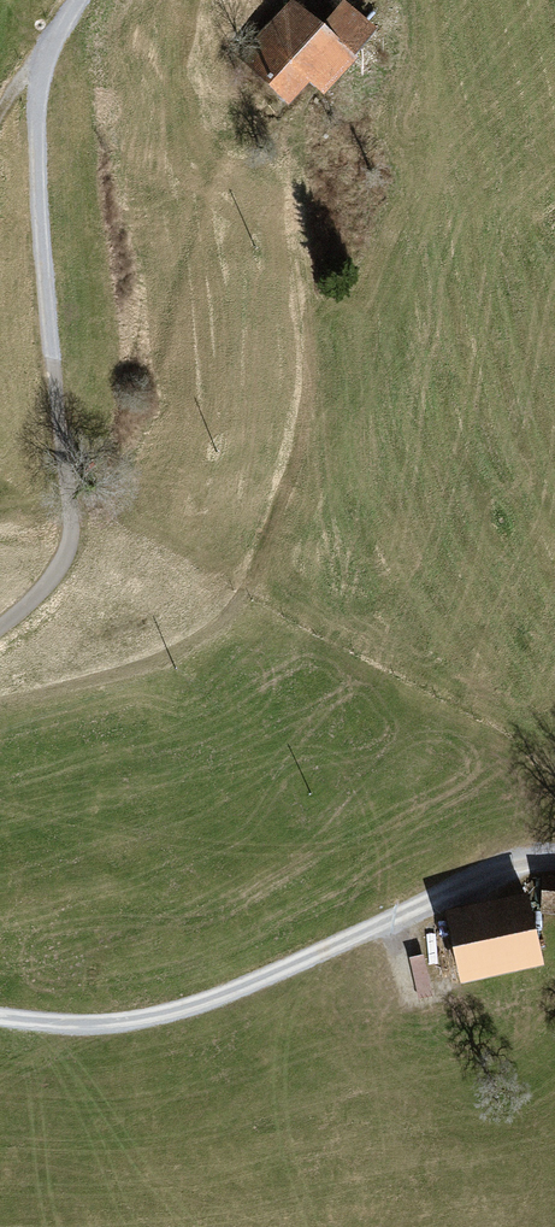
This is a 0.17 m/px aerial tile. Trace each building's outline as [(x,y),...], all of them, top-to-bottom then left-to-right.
[(352,61),(290,4),(241,57),(287,99),(308,76),(324,91),(352,61)] [(524,899),(451,914),(464,974),(537,959),(524,899)]
